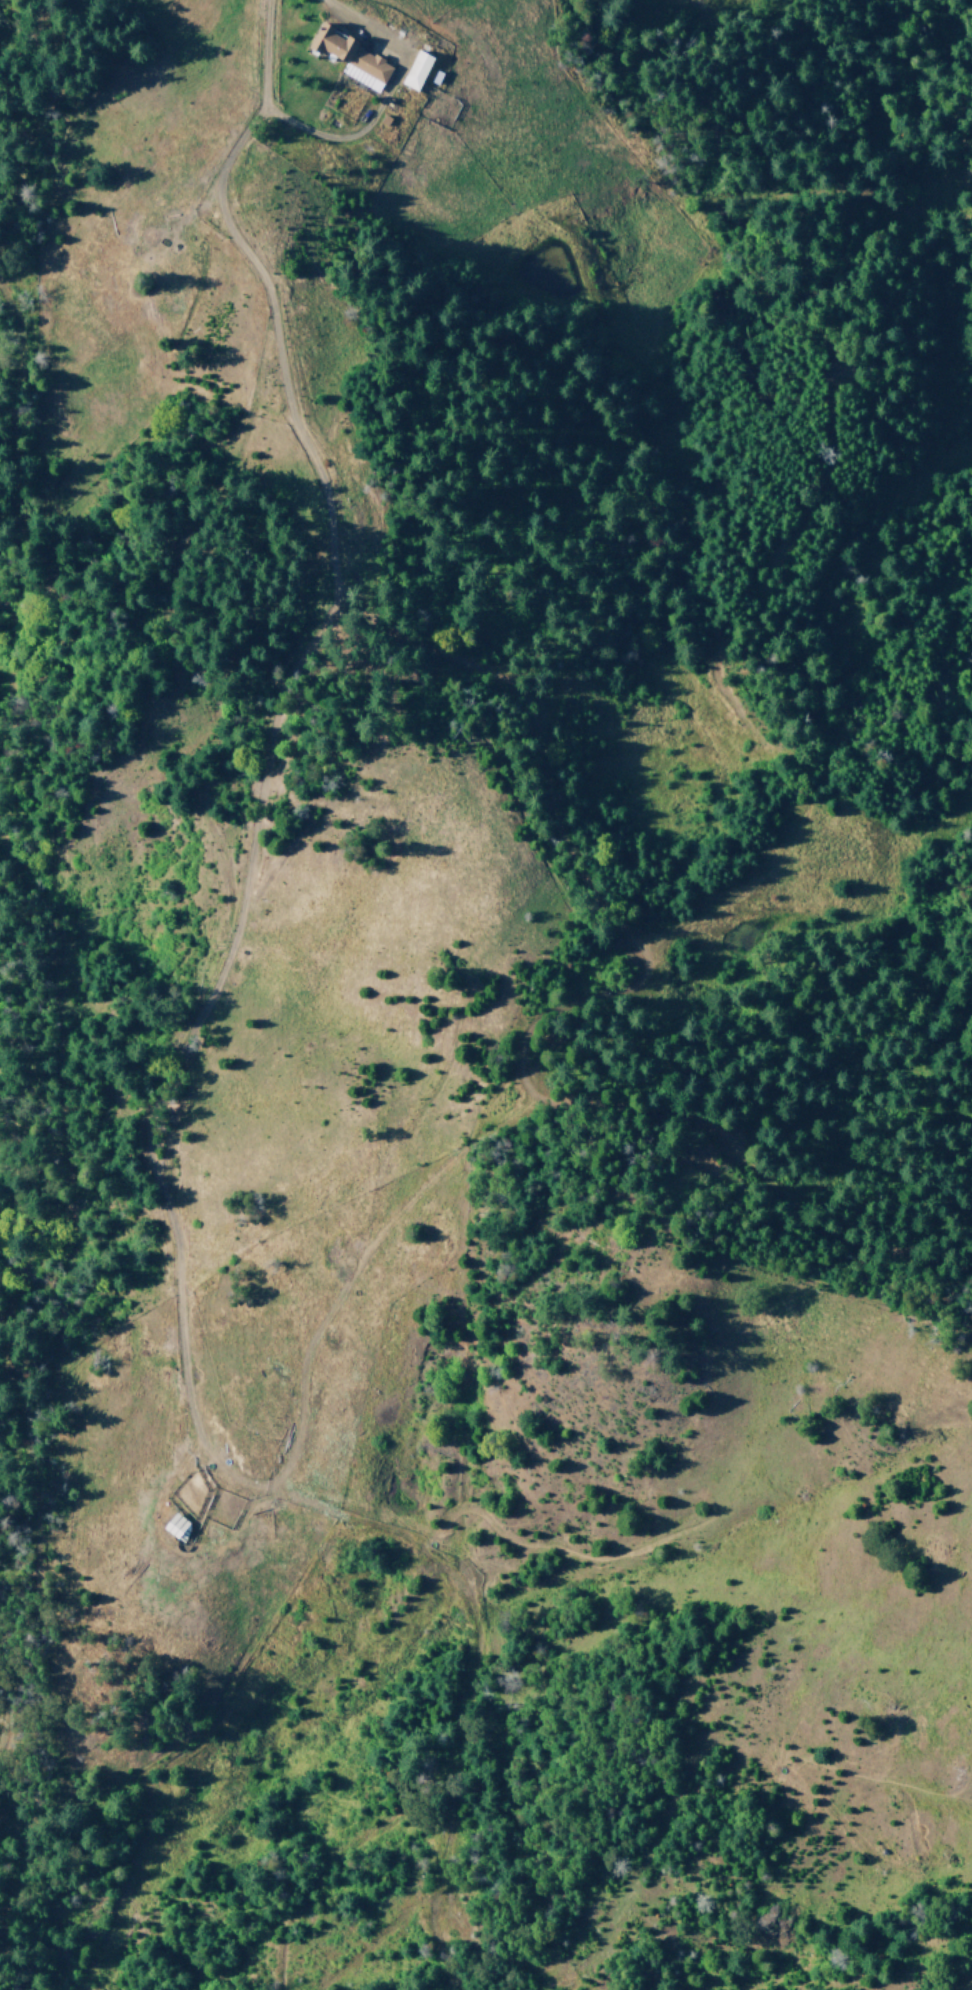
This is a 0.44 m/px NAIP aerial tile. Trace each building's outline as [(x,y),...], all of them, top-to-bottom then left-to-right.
[(381,90),(395,61),(323,26),(309,54),(381,90)] [(403,84),(419,91),(434,56),(417,49),(403,84)] [(183,1541),(192,1523),(174,1514),(164,1531),(183,1541)]
